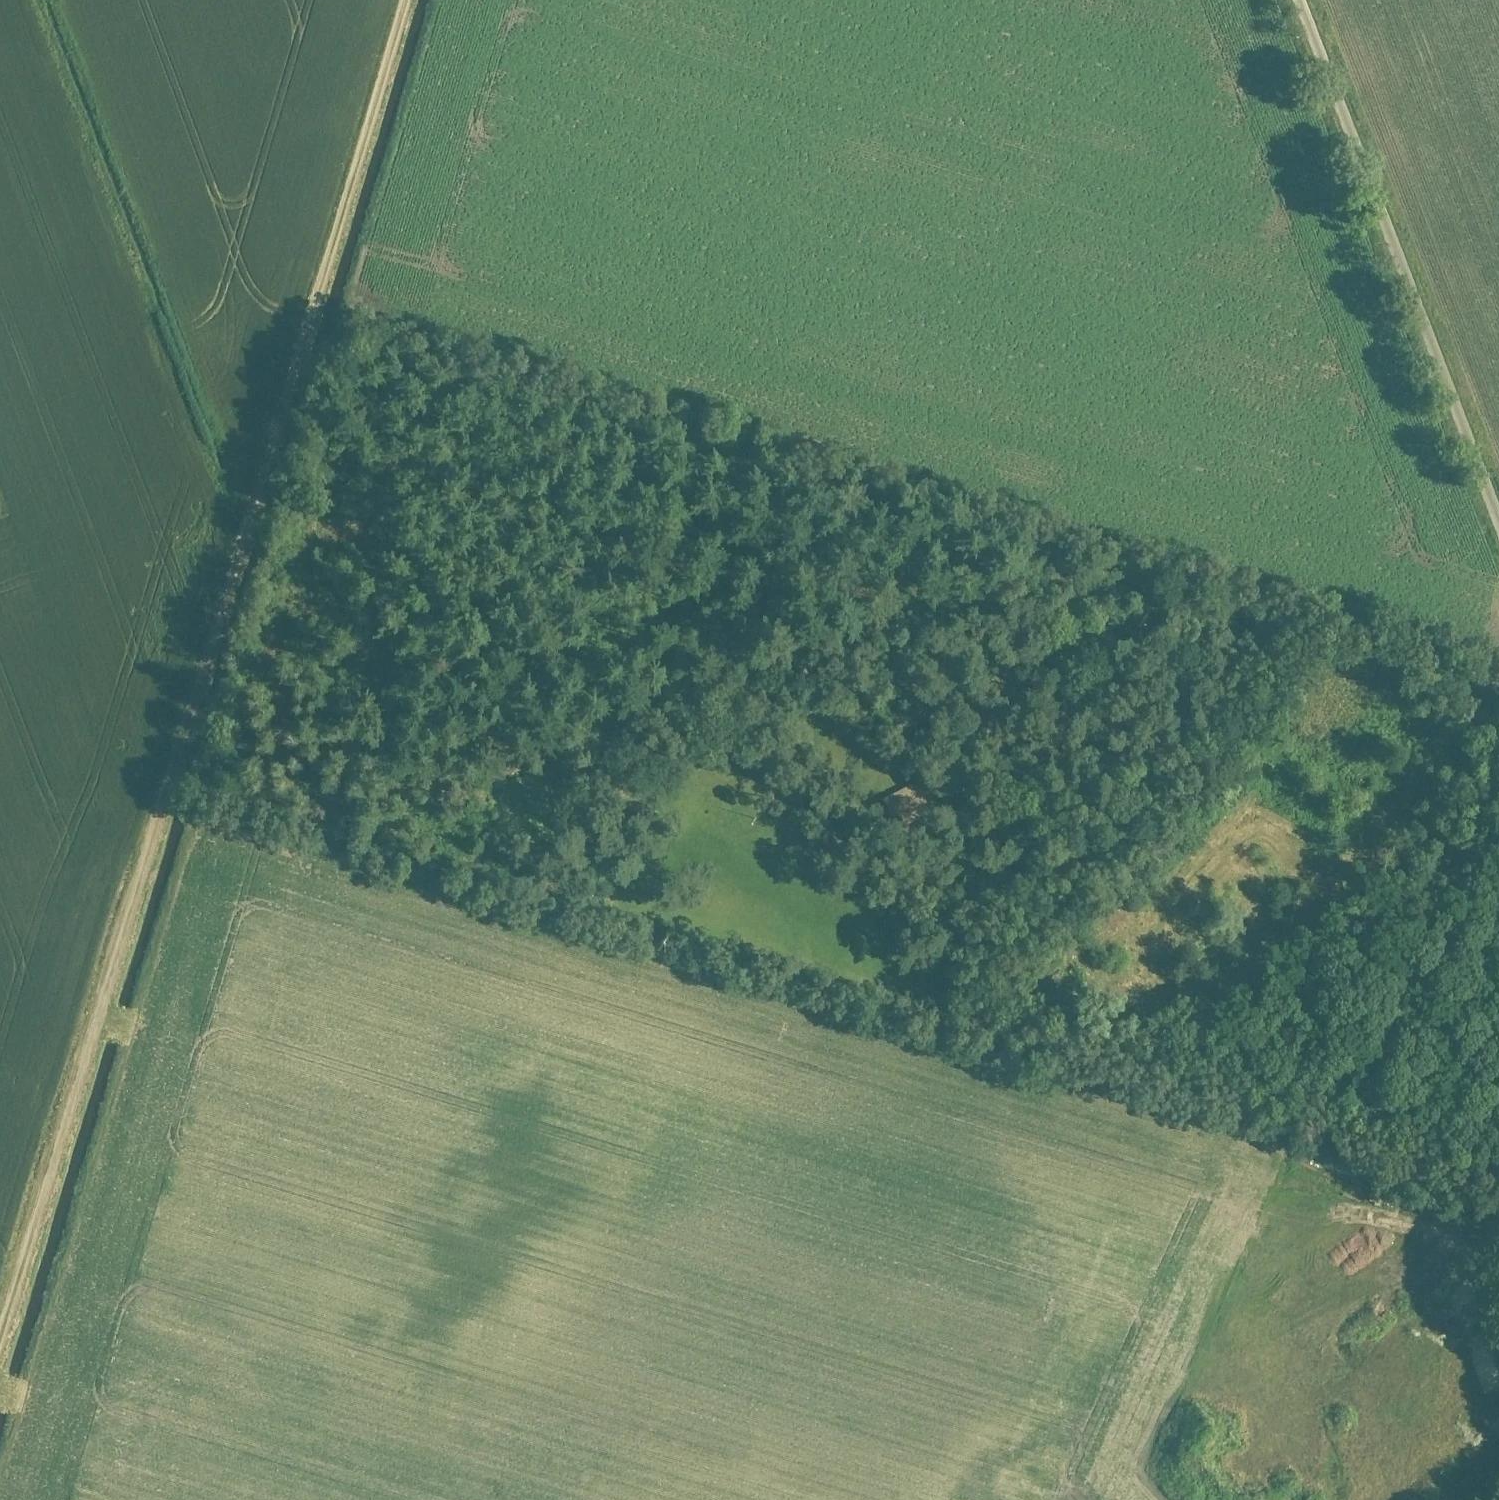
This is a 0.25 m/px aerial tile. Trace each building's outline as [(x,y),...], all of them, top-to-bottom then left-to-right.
[(938,820),(925,796),(890,815),(897,829),(914,820),(919,830),(938,820)]
